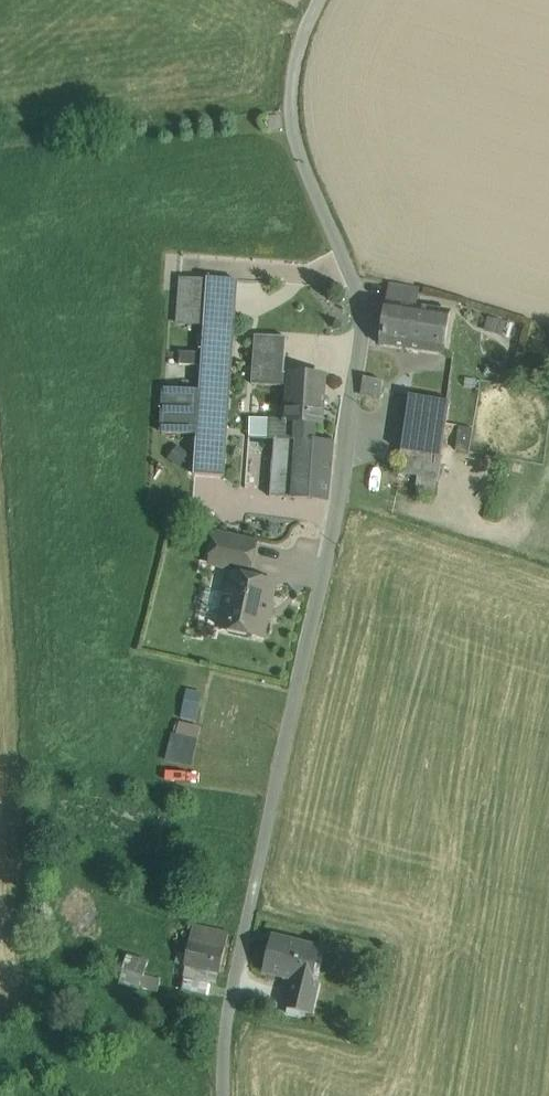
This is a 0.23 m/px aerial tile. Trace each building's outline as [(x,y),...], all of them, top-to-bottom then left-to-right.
[(208,280),(181,278),(178,324),(204,326),(208,280)] [(237,281),(208,279),(208,280),(204,326),(200,392),(197,435),(194,475),(224,477),(237,281)] [(392,284),(389,304),(423,309),(426,290),(392,284)] [(423,309),(389,304),(383,345),(442,354),(449,313),(423,309)] [(287,338),(256,336),(253,384),(289,386),(290,374),(285,374),(287,338)] [(298,423),(298,440),(299,440),(315,441),(316,424),(322,424),(325,376),(290,374),(289,386),(287,421),(287,422),(298,423)] [(365,378),(362,396),(380,399),(383,381),(365,378)] [(200,392),(165,390),(162,434),(197,435),(200,392)] [(450,402),(410,396),(407,419),(402,452),(442,458),(450,402)] [(287,422),(287,421),(285,421),(285,420),(272,419),(271,440),(274,440),(274,439),(298,440),(298,423),(287,422)] [(294,498),(299,440),(298,440),(274,439),(274,440),(270,497),(294,499),(294,498)] [(299,440),(294,498),(328,501),(334,443),(315,441),(299,440)] [(437,491),(442,458),(402,452),(400,465),(415,467),(412,487),(437,491)] [(256,544),(218,535),(211,565),(249,574),(256,544)] [(274,585),(231,576),(227,597),(221,623),(220,628),(263,638),(274,585)] [(203,619),(221,623),(227,597),(210,593),(203,619)] [(188,692),(183,720),(197,722),(203,694),(188,692)] [(180,724),(178,736),(198,740),(200,728),(180,724)] [(193,767),(198,740),(178,736),(172,735),(167,762),(193,767)] [(229,935),(193,927),(185,966),(221,973),(229,935)] [(321,949),(273,938),(265,972),(293,979),(287,1009),(288,1010),(287,1014),(300,1017),(301,1013),(311,1015),(318,983),(313,982),(321,949)] [(139,989),(142,977),(147,962),(126,955),(117,984),(138,991),(139,989)] [(142,977),(139,989),(159,993),(161,980),(142,977)] [(210,984),(185,979),(182,992),(207,997),(210,984)]
